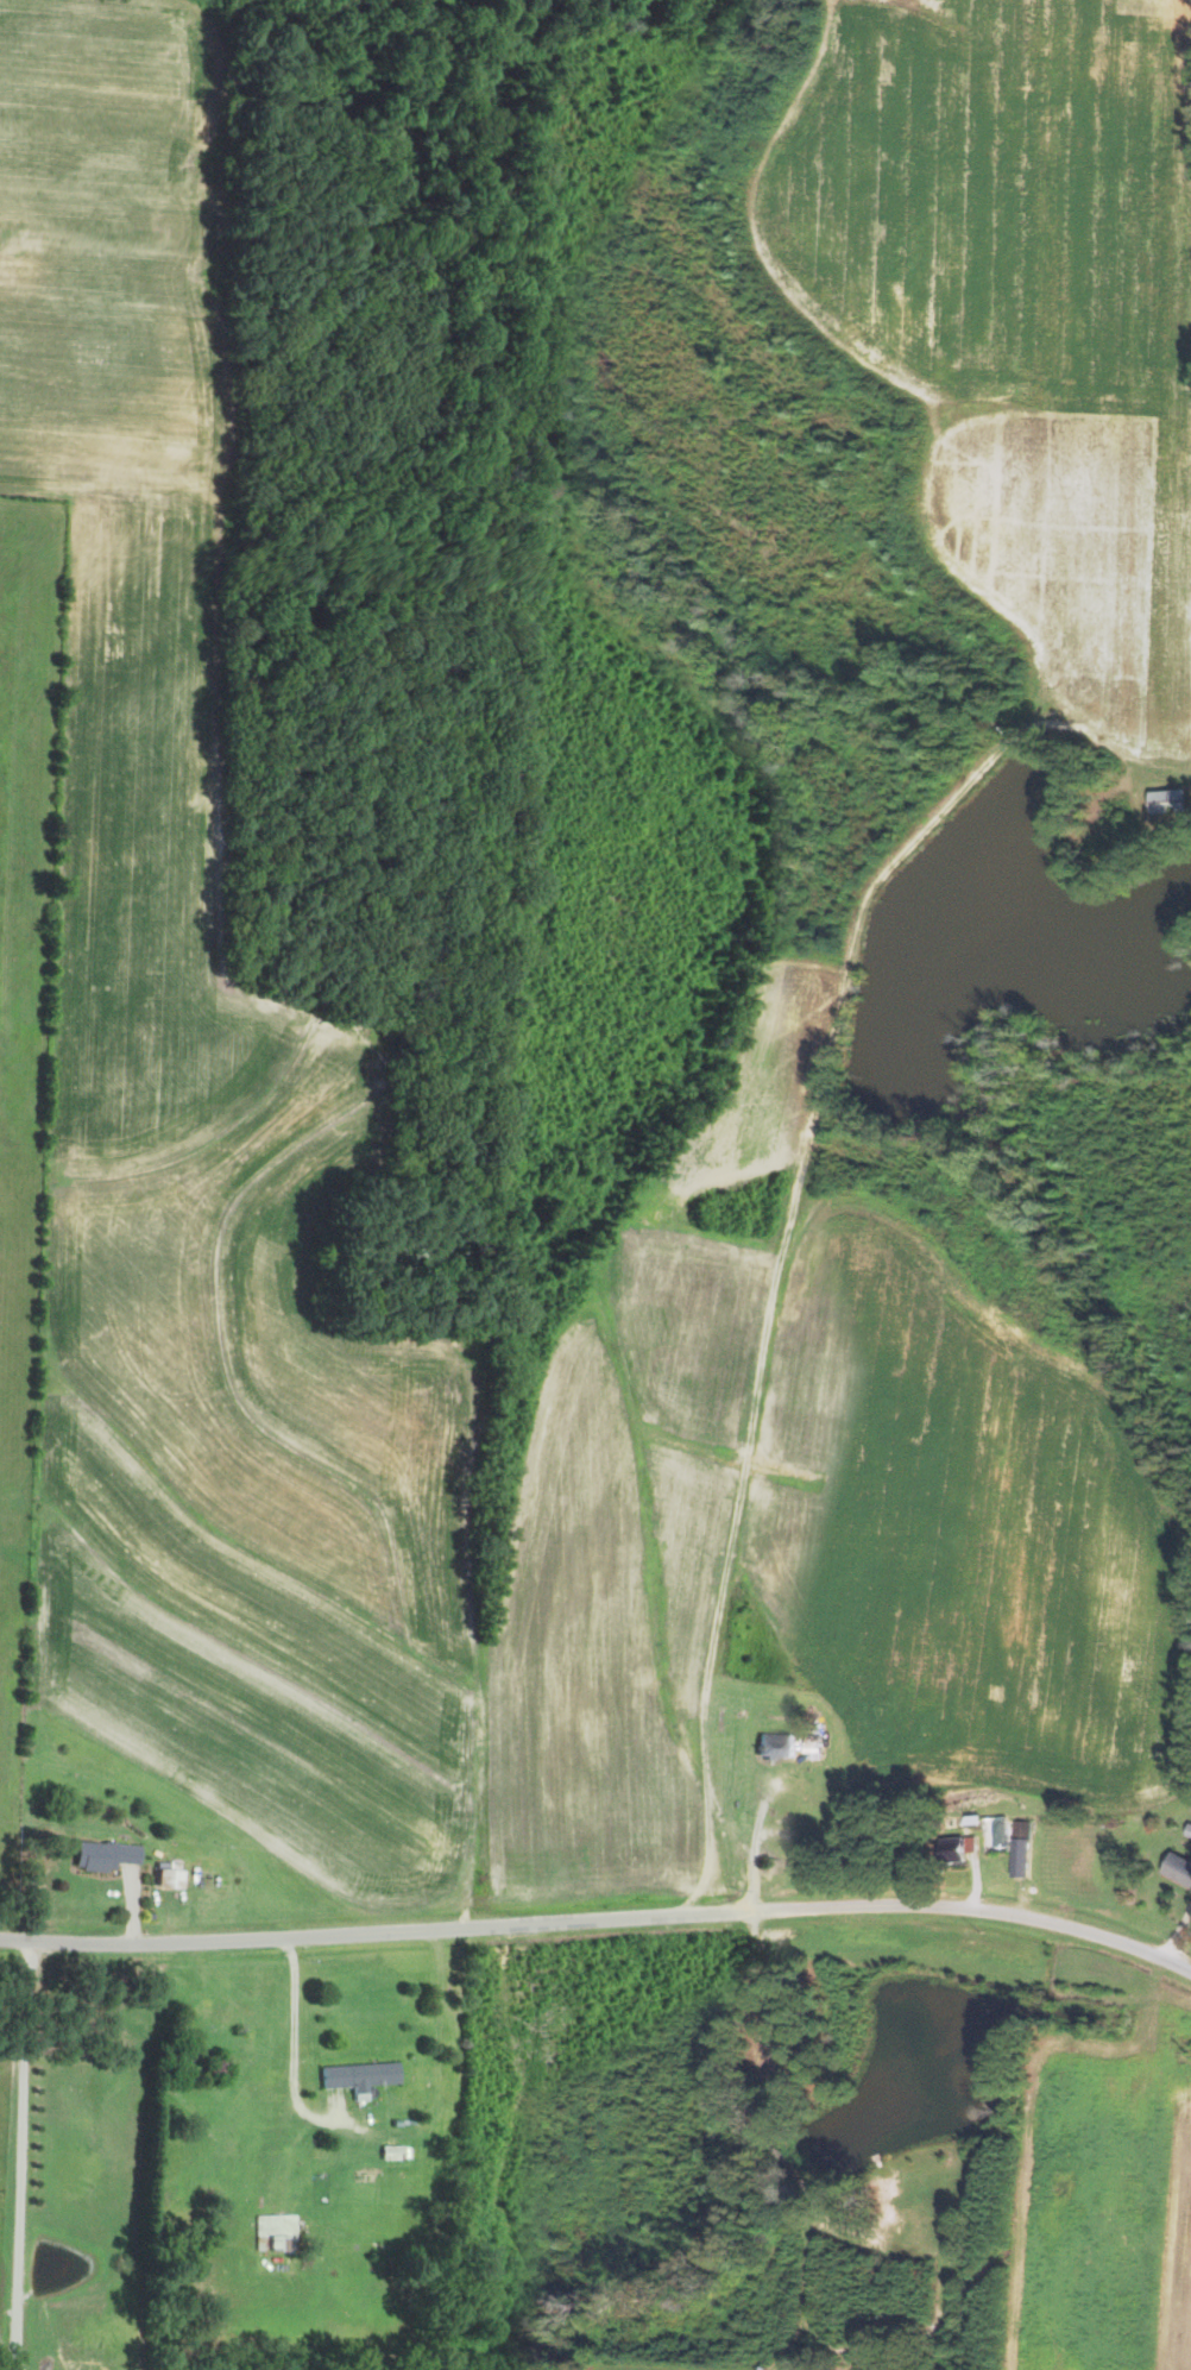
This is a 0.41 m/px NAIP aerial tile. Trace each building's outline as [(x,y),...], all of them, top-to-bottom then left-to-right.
[(1152,813),(1190,811),(1189,789),(1152,791),(1152,813)] [(795,1734),(759,1733),(758,1757),(795,1759),(795,1734)] [(1032,1822),(1015,1821),(1014,1878),(1030,1878),(1032,1822)] [(967,1853),(979,1853),(979,1838),(944,1839),(945,1864),(968,1863),(967,1853)] [(73,1869),(113,1872),(113,1863),(137,1865),(138,1845),(74,1842),(73,1869)] [(1175,1851),(1164,1873),(1190,1887),(1190,1860),(1175,1851)] [(177,1889),(178,1862),(167,1861),(167,1869),(154,1869),(154,1889),(177,1889)] [(319,2067),(320,2088),(352,2087),(352,2102),(366,2101),(365,2086),(397,2085),(396,2063),(319,2067)] [(254,2216),(255,2251),(294,2251),(293,2216),(254,2216)]
